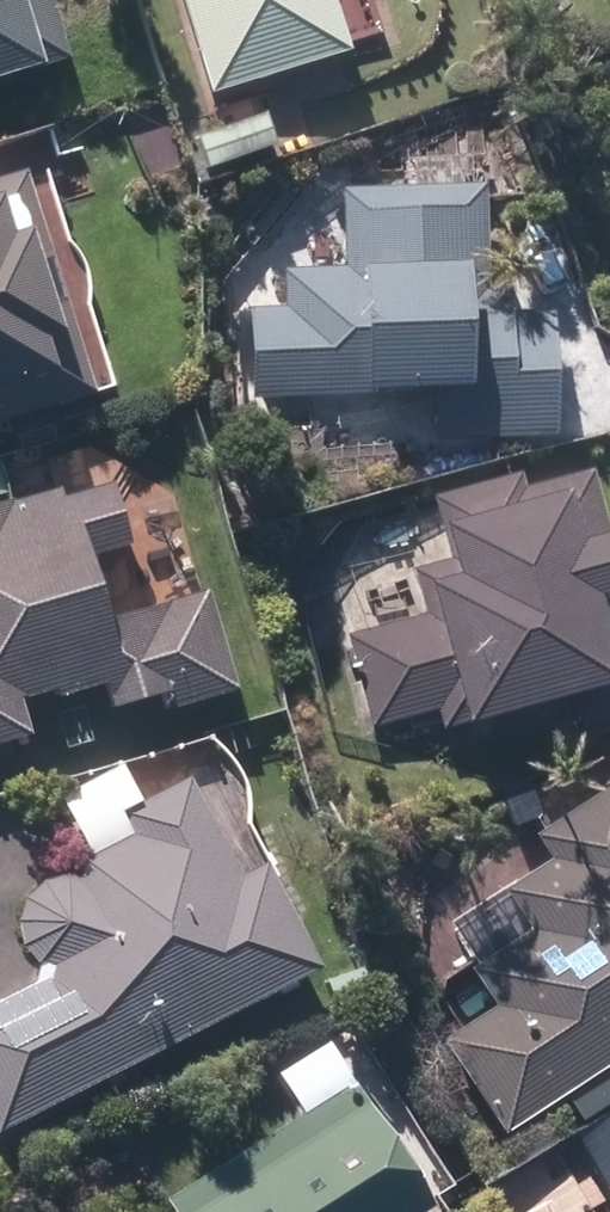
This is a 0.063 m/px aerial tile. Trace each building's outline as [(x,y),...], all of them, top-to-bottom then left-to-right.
[(65,67),(44,0),(0,0),(0,87),(65,67)] [(210,103),(347,61),(329,0),(179,0),(210,103)] [(195,142),(206,175),(270,154),(260,120),(195,142)] [(112,393),(40,164),(0,176),(0,428),(112,393)] [(403,193),(338,194),(341,273),(278,274),(279,309),(237,310),(238,404),(427,400),(427,448),(546,444),(543,317),(483,318),(481,191),(467,192),(466,166),(402,168),(403,193)] [(437,736),(451,733),(452,738),(570,708),(577,736),(609,728),(609,587),(584,482),(520,499),(516,485),(428,506),(444,572),(408,580),(419,628),(342,646),(364,735),(433,718),(437,736)] [(22,739),(13,706),(50,694),(53,705),(103,690),(109,714),(156,701),(159,715),(227,695),(201,596),(95,626),(78,564),(120,552),(103,490),(56,503),(53,493),(0,508),(0,746),(22,739)] [(313,976),(261,872),(235,884),(185,783),(116,817),(128,842),(83,866),(77,885),(62,881),(40,886),(21,902),(12,927),(17,950),(34,968),(47,973),(44,982),(0,1004),(0,1134),(313,976)] [(492,1141),(557,1100),(576,1129),(602,1111),(583,1083),(609,1065),(609,794),(609,792),(531,840),(548,867),(503,896),(528,937),(467,977),(490,1012),(433,1050),(492,1141)] [(358,1107),(190,1211),(423,1211),(358,1107)] [(599,1198),(607,1211),(609,1211),(609,1191),(599,1198)]
